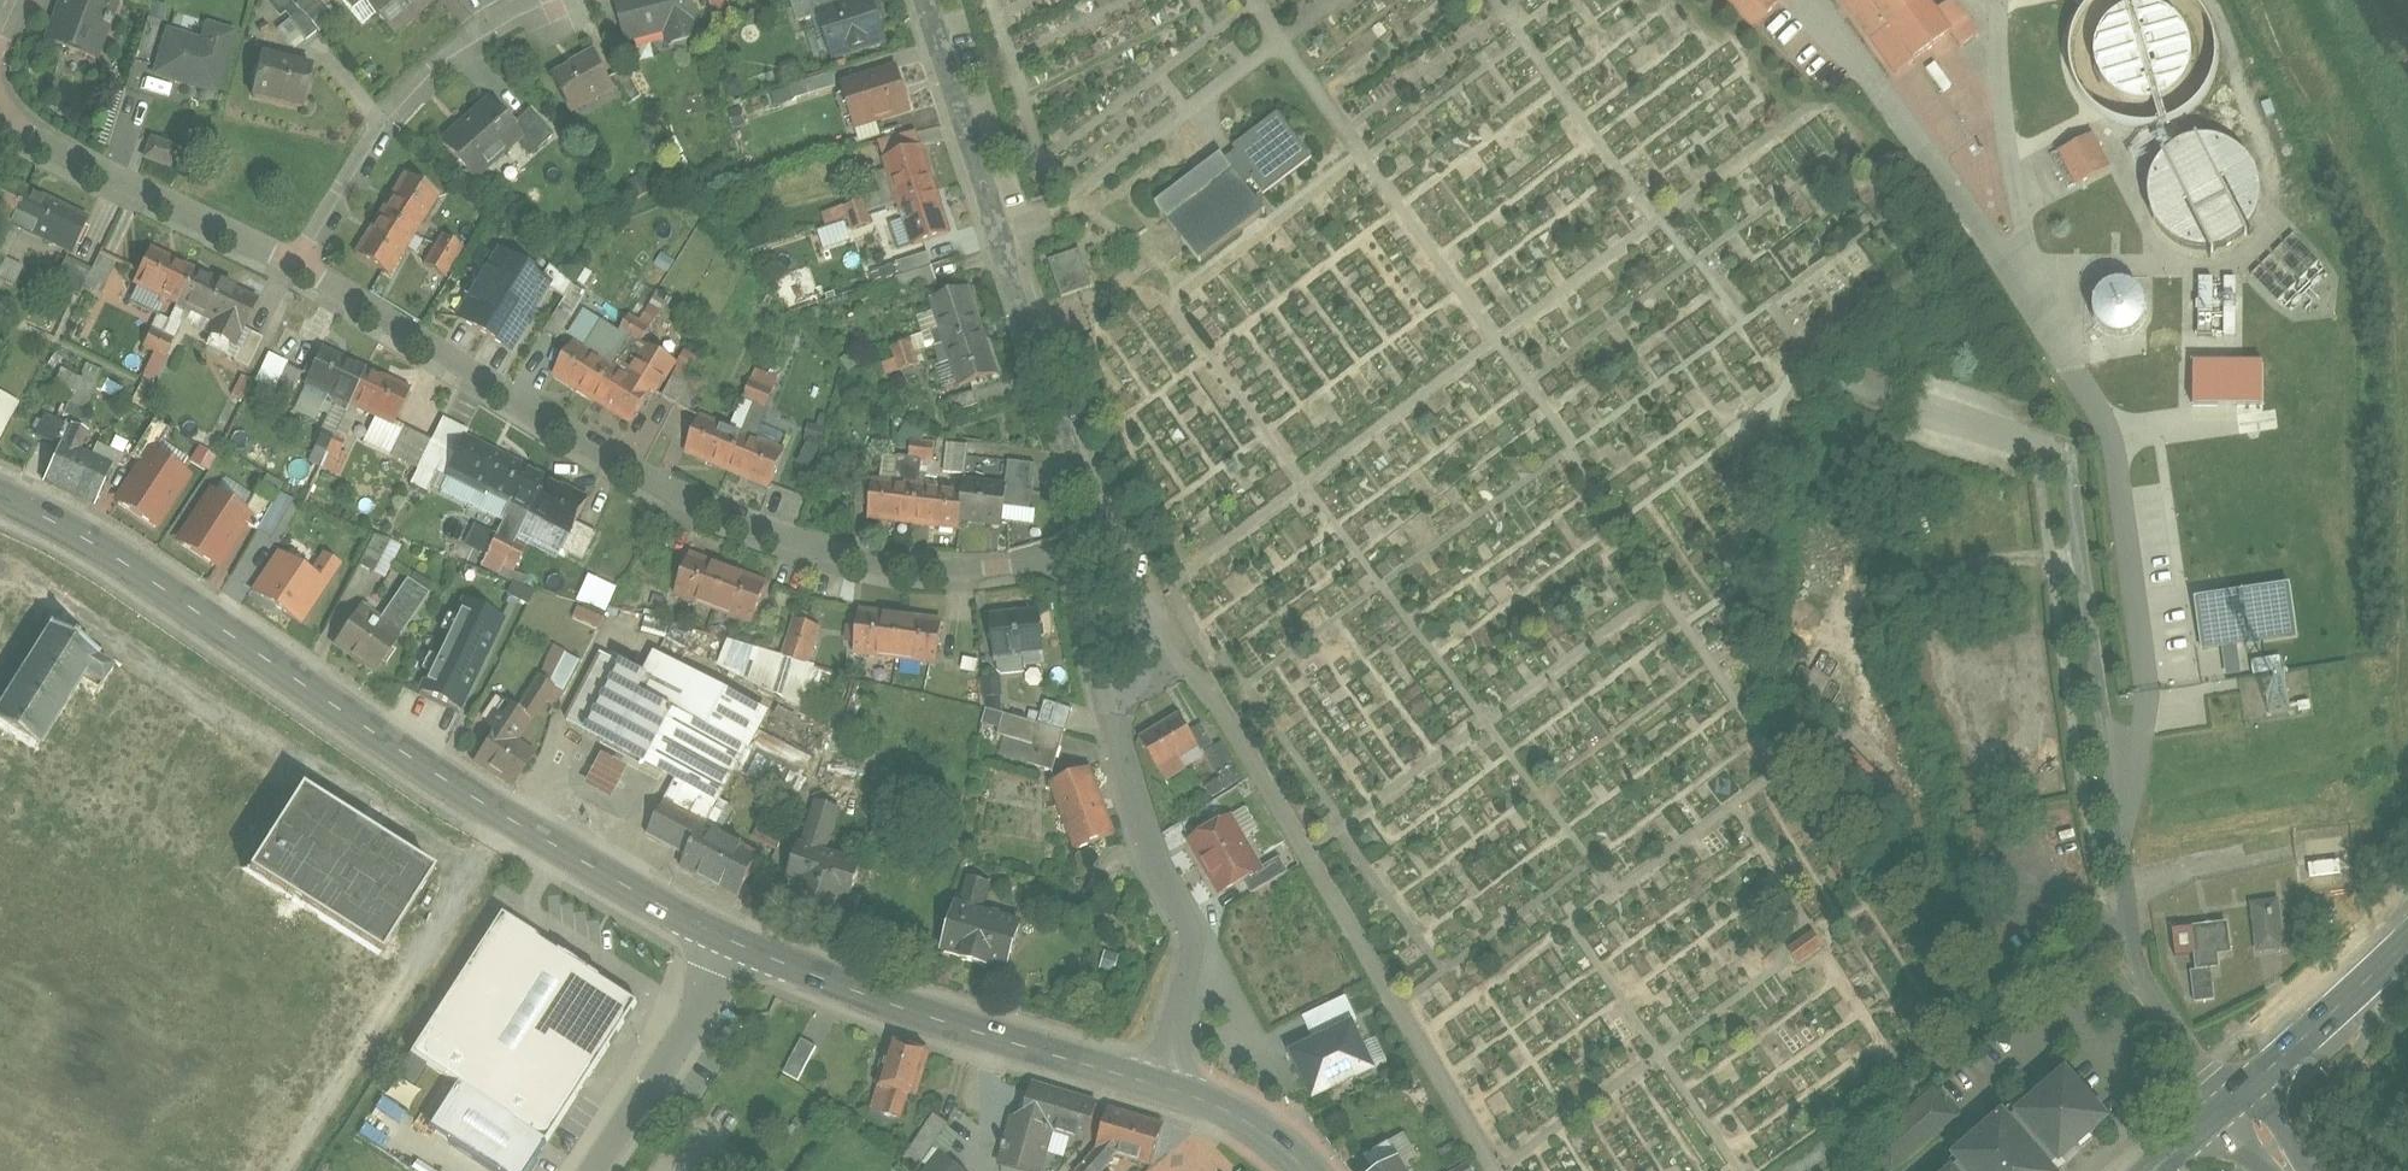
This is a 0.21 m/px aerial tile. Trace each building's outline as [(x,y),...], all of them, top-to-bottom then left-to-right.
[(44,41),(97,60),(119,0),(59,0),(44,41)] [(297,44),(329,15),(315,0),(295,0),(292,2),(290,0),(262,0),(259,3),(297,44)] [(439,0),(375,0),(403,33),(441,2),(439,0)] [(634,43),(673,33),(675,44),(706,37),(696,0),(624,0),(623,0),(634,43)] [(822,11),(835,54),(888,37),(876,0),(858,0),(822,11)] [(1755,30),(1784,2),(1782,0),(1725,0),(1755,30)] [(1896,75),(1952,35),(1927,0),(1841,0),(1896,75)] [(2097,113),(2118,126),(2143,131),(2168,127),(2190,116),(2206,98),(2216,77),(2219,54),(2214,31),(2203,10),(2191,0),(2098,0),(2096,1),(2080,21),(2072,45),(2072,70),(2081,93),(2097,113)] [(205,42),(172,32),(160,70),(216,87),(233,32),(211,25),(205,42)] [(258,47),(249,99),(312,110),(321,58),(258,47)] [(603,52),(558,75),(581,119),(625,96),(603,52)] [(899,70),(848,86),(858,119),(909,103),(899,70)] [(99,85),(86,126),(107,132),(119,92),(99,85)] [(493,95),(445,139),(479,176),(527,132),(493,95)] [(1156,205),(1202,265),(1268,215),(1251,194),(1261,187),(1265,193),(1312,157),(1278,113),(1233,147),(1237,152),(1226,160),(1222,156),(1156,205)] [(2060,155),(2077,187),(2111,170),(2094,137),(2060,155)] [(139,160),(165,167),(170,145),(144,138),(139,160)] [(2150,190),(2150,208),(2156,226),(2167,240),(2182,251),(2200,255),(2219,254),(2236,247),(2250,234),(2260,218),(2263,199),(2260,180),(2251,164),(2237,151),(2219,144),(2201,142),(2182,147),(2167,157),(2156,172),(2150,190)] [(931,167),(925,149),(891,159),(917,238),(951,227),(943,202),(931,167)] [(405,166),(353,253),(387,273),(439,186),(405,166)] [(72,257),(88,218),(0,181),(0,227),(72,257)] [(835,225),(818,228),(822,248),(839,245),(835,225)] [(461,244),(441,232),(424,261),(444,273),(461,244)] [(2286,236),(2270,254),(2299,279),(2315,261),(2286,236)] [(552,283),(498,249),(457,316),(511,350),(552,283)] [(1080,250),(1049,261),(1061,297),(1093,286),(1080,250)] [(914,268),(928,263),(924,251),(889,263),(899,291),(920,284),(914,268)] [(149,252),(133,288),(179,308),(195,272),(149,252)] [(90,272),(83,287),(100,295),(115,263),(98,255),(90,272)] [(90,272),(65,260),(54,285),(78,297),(83,287),(90,272)] [(195,272),(179,308),(211,322),(204,337),(231,349),(235,350),(243,331),(257,300),(195,272)] [(2206,338),(2236,338),(2236,279),(2191,279),(2191,327),(2206,327),(2206,338)] [(2099,330),(2106,336),(2115,341),(2124,342),(2133,340),(2141,335),(2147,328),(2151,319),(2151,310),(2149,301),(2143,294),(2136,288),(2127,285),(2118,286),(2109,289),(2102,295),(2097,303),(2094,312),(2095,321),(2099,330)] [(977,308),(971,289),(936,301),(964,381),(999,369),(992,350),(977,308)] [(616,325),(633,340),(656,316),(639,300),(616,325)] [(560,337),(566,311),(550,307),(544,333),(560,337)] [(262,340),(243,331),(235,350),(231,349),(225,361),(248,371),(262,340)] [(906,340),(891,344),(895,358),(879,362),(883,375),(914,366),(906,340)] [(579,342),(559,373),(580,386),(614,408),(633,419),(652,388),(579,342)] [(409,391),(321,351),(305,386),(394,426),(409,391)] [(264,353),(250,381),(269,390),(283,362),(264,353)] [(81,364),(77,376),(56,368),(41,404),(76,419),(89,388),(97,391),(104,374),(81,364)] [(2267,409),(2267,364),(2196,364),(2196,409),(2267,409)] [(291,401),(302,375),(286,368),(275,394),(291,401)] [(675,370),(660,398),(685,411),(700,383),(675,370)] [(785,451),(704,417),(690,451),(712,460),(747,474),(770,484),(785,451)] [(72,428),(48,475),(94,498),(110,466),(77,450),(84,434),(72,428)] [(588,497),(464,437),(448,471),(511,501),(491,543),(522,558),(541,518),(571,533),(588,497)] [(963,474),(964,444),(943,443),(943,473),(963,474)] [(121,500),(157,523),(188,474),(152,451),(121,500)] [(969,478),(966,495),(964,515),(1003,520),(1008,484),(969,478)] [(879,483),(874,516),(897,519),(937,525),(962,529),(964,515),(966,495),(879,483)] [(179,537),(215,560),(246,511),(210,488),(179,537)] [(468,525),(458,557),(477,563),(487,531),(468,525)] [(380,578),(395,545),(369,533),(354,566),(380,578)] [(314,571),(285,552),(258,593),(303,622),(341,563),(326,553),(314,571)] [(769,589),(692,558),(676,598),(753,628),(769,589)] [(363,605),(338,642),(378,668),(428,593),(408,580),(383,618),(363,605)] [(2293,588),(2199,602),(2206,655),(2301,641),(2293,588)] [(460,708),(503,618),(466,600),(422,690),(460,708)] [(942,621),(859,611),(853,656),(937,666),(942,621)] [(1039,611),(991,616),(995,659),(1044,654),(1039,611)] [(794,621),(782,656),(810,665),(822,630),(794,621)] [(51,627),(0,707),(0,727),(37,750),(41,753),(42,751),(38,748),(42,741),(46,744),(47,742),(44,740),(82,681),(85,675),(101,685),(102,686),(110,671),(111,672),(113,670),(111,668),(110,669),(96,660),(97,660),(96,659),(97,656),(93,653),(93,654),(55,630),(51,627)] [(551,644),(534,674),(561,690),(578,660),(551,644)] [(743,899),(765,856),(724,835),(737,810),(719,801),(746,749),(752,752),(772,715),(657,654),(649,669),(609,648),(569,724),(678,781),(651,832),(693,854),(685,869),(743,899)] [(82,681),(98,691),(101,685),(85,675),(82,681)] [(1001,678),(983,680),(985,699),(1003,697),(1001,678)] [(511,706),(477,760),(515,783),(535,751),(515,739),(529,716),(511,706)] [(999,738),(995,756),(1050,770),(1061,729),(983,709),(977,732),(999,738)] [(1182,715),(1145,736),(1169,777),(1187,767),(1182,759),(1201,747),(1182,715)] [(627,770),(604,757),(589,784),(611,797),(627,770)] [(1094,771),(1056,785),(1078,845),(1116,831),(1094,771)] [(301,790),(300,790),(248,871),(248,872),(249,872),(249,873),(379,955),(380,955),(432,873),(432,872),(302,789),(301,790)] [(838,811),(817,804),(793,875),(810,880),(802,905),(841,919),(861,860),(826,849),(838,811)] [(1223,890),(1262,868),(1234,817),(1194,840),(1223,890)] [(969,877),(948,945),(1009,964),(1024,920),(983,907),(991,884),(969,877)] [(2280,900),(2256,903),(2261,948),(2284,946),(2280,900)] [(501,916),(413,1054),(457,1082),(429,1126),(500,1170),(531,1170),(639,1003),(501,916)] [(2202,997),(2218,995),(2215,967),(2222,967),(2220,953),(2234,951),(2231,923),(2178,928),(2181,953),(2197,951),(2202,997)] [(1800,964),(1823,948),(1813,935),(1791,951),(1800,964)] [(1355,1022),(1294,1050),(1317,1100),(1378,1071),(1355,1022)] [(799,1036),(779,1072),(796,1082),(817,1047),(799,1036)] [(898,1047),(879,1109),(907,1117),(926,1056),(898,1047)] [(401,1061),(393,1073),(409,1082),(416,1070),(401,1061)] [(1957,1170),(2063,1170),(2060,1168),(2114,1121),(2071,1072),(2016,1120),(2008,1111),(1957,1155),(1965,1164),(1957,1170)] [(1006,1167),(1019,1170),(1040,1170),(1052,1127),(1089,1137),(1098,1104),(1037,1087),(1028,1121),(1019,1118),(1006,1167)] [(1939,1092),(1874,1148),(1895,1170),(1899,1170),(1961,1117),(1939,1092)] [(1162,1128),(1112,1113),(1101,1148),(1151,1163),(1162,1128)] [(912,1167),(917,1170),(955,1170),(965,1159),(938,1136),(912,1167)] [(1389,1170),(1410,1170),(1404,1162),(1389,1170)]
